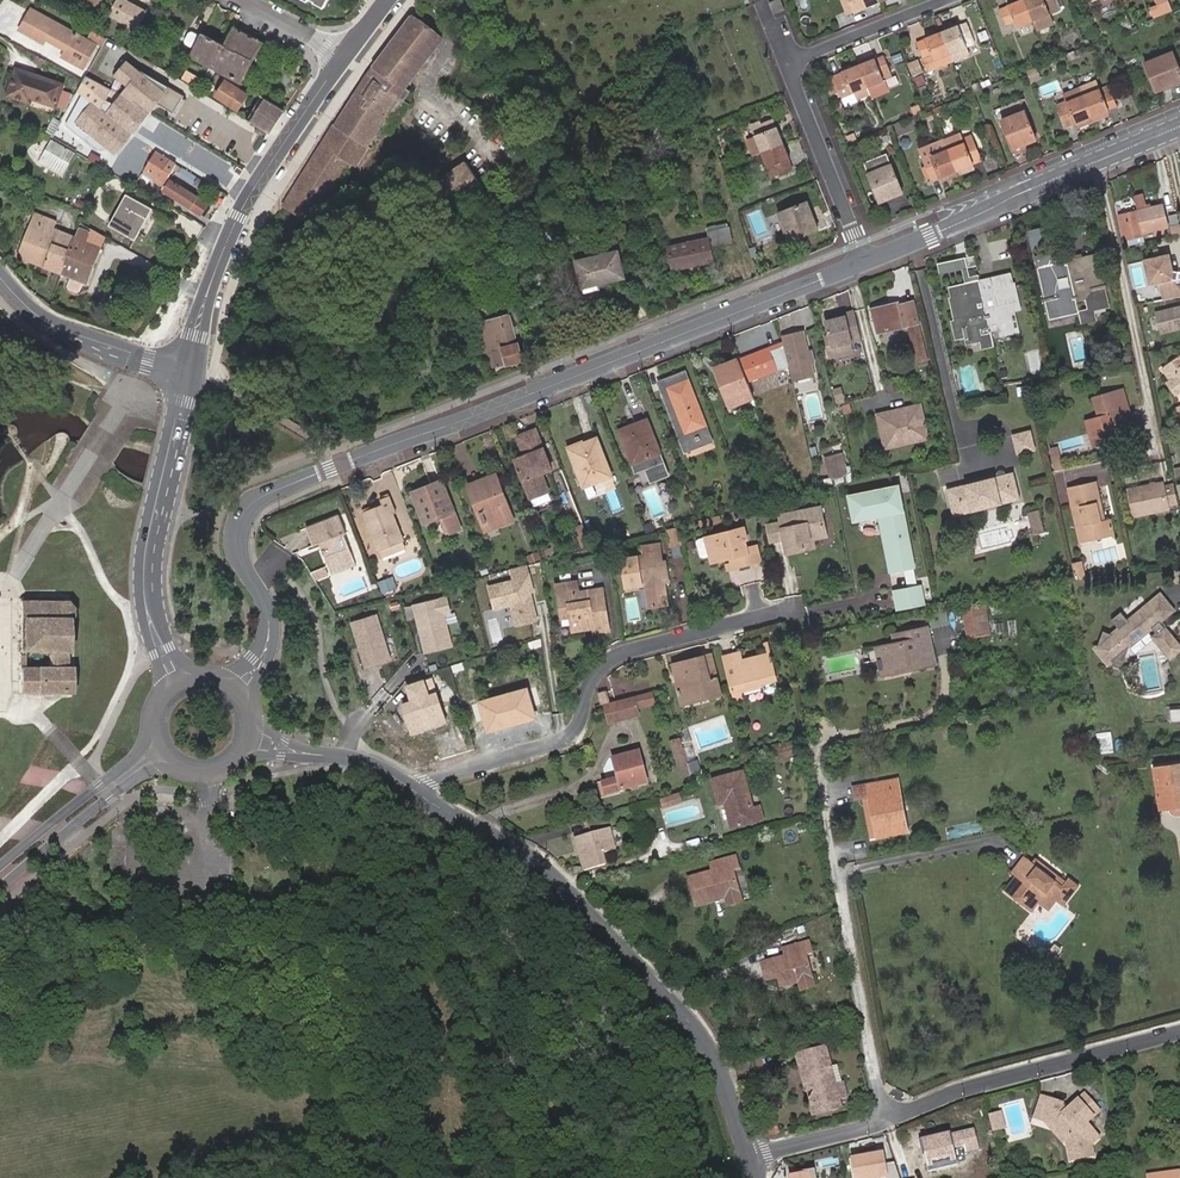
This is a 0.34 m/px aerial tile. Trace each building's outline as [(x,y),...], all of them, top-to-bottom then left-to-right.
[(129,0),(120,0),(112,11),(137,28),(138,27),(148,13),(129,0)] [(785,10),(781,0),(778,0),(769,4),(774,15),(785,10)] [(881,4),(880,0),(850,0),(856,12),(864,9),(864,11),(881,4)] [(1033,22),(1024,0),(1023,0),(1007,6),(1008,8),(999,11),(1005,26),(1014,23),(1017,29),(1033,22)] [(1033,22),(1037,32),(1054,25),(1050,15),(1058,12),(1053,0),(1024,0),(1033,22)] [(1172,11),(1168,0),(1156,0),(1159,7),(1151,10),(1154,19),(1172,11)] [(414,14),(428,25),(431,20),(417,9),(414,14)] [(63,58),(64,60),(78,35),(33,10),(22,31),(44,44),(50,35),(69,47),(63,58)] [(366,76),(337,122),(313,159),(285,203),(310,219),(315,211),(318,213),(323,205),(320,203),(330,188),(333,190),(338,182),(335,180),(345,164),(348,166),(352,159),(356,162),(369,143),(382,123),(391,128),(410,99),(400,92),(403,89),(407,92),(411,87),(406,84),(443,36),(428,25),(414,14),(413,13),(366,76)] [(941,33),(953,62),(969,55),(967,48),(975,45),(966,24),(958,27),(958,26),(941,33)] [(143,30),(146,32),(152,37),(155,32),(146,26),(143,30)] [(228,75),(241,82),(263,41),(234,26),(225,45),(203,33),(190,55),(228,75)] [(91,30),(89,35),(104,43),(107,39),(91,30)] [(716,39),(717,44),(734,37),(732,33),(716,39)] [(928,73),(953,62),(941,33),(924,40),(924,41),(916,45),(928,73)] [(78,35),(64,60),(77,67),(91,43),(78,35)] [(744,45),(751,62),(756,60),(749,43),(744,45)] [(1179,83),(1179,72),(1172,52),(1144,64),(1156,92),(1179,83)] [(858,65),(867,88),(893,78),(884,57),(875,60),(875,59),(858,65)] [(184,94),(122,59),(112,76),(130,86),(141,73),(165,92),(157,102),(174,112),(184,94)] [(870,96),(867,88),(858,65),(841,72),(841,74),(833,77),(839,91),(842,99),(854,94),(857,101),(870,96)] [(27,97),(32,99),(56,107),(64,85),(17,67),(7,95),(25,101),(27,97)] [(1039,78),(1036,70),(1028,73),(1031,82),(1039,78)] [(136,99),(149,111),(157,102),(165,92),(141,73),(130,86),(122,96),(133,102),(136,99)] [(839,91),(833,77),(826,81),(832,94),(839,91)] [(225,80),(216,95),(238,109),(247,93),(225,80)] [(1099,89),(1083,96),(1092,119),(1108,112),(1108,111),(1116,107),(1108,87),(1100,90),(1099,89)] [(1092,119),(1083,96),(1080,88),(1063,95),(1066,104),(1058,108),(1066,128),(1075,125),(1075,126),(1092,119)] [(846,107),(857,101),(854,94),(842,99),(846,107)] [(116,153),(149,111),(136,99),(133,102),(122,96),(110,110),(108,108),(105,111),(93,102),(78,121),(96,136),(106,144),(116,153)] [(285,108),(268,98),(253,123),(269,132),(285,108)] [(1022,143),(1023,145),(1036,140),(1025,112),(1001,122),(1011,147),(1022,143)] [(1108,112),(1092,119),(1094,122),(1109,116),(1108,112)] [(48,130),(53,133),(60,121),(55,118),(48,130)] [(1094,122),(1092,119),(1075,126),(1077,129),(1094,122)] [(718,133),(732,128),(729,120),(715,126),(718,133)] [(753,156),(761,153),(783,144),(776,127),(774,120),(761,125),(760,122),(750,126),(754,137),(746,140),(753,156)] [(60,121),(53,133),(55,135),(53,138),(77,151),(81,144),(66,135),(71,128),(60,121)] [(948,150),(957,172),(974,166),(973,164),(981,161),(973,140),(964,144),(960,134),(944,140),(948,150)] [(103,147),(106,144),(96,136),(93,139),(103,147)] [(76,152),(52,139),(38,162),(46,167),(44,171),(52,176),(54,172),(63,177),(76,152)] [(941,179),(957,172),(948,150),(944,140),(918,150),(924,166),(931,182),(940,178),(941,179)] [(783,144),(761,153),(768,170),(767,171),(770,179),(793,169),(789,161),(790,161),(783,144)] [(159,182),(163,184),(170,172),(173,167),(176,163),(173,162),(157,152),(146,169),(161,179),(159,182)] [(905,195),(889,155),(863,165),(878,202),(892,196),(893,199),(905,195)] [(464,191),(468,186),(470,183),(472,186),(482,179),(463,157),(449,168),(427,195),(446,213),(447,212),(453,216),(469,196),(464,191)] [(144,173),(159,182),(161,179),(146,169),(144,173)] [(196,175),(186,169),(183,173),(182,175),(191,181),(196,175)] [(209,204),(172,181),(165,191),(202,214),(209,204)] [(473,190),(468,186),(464,191),(469,196),(473,190)] [(150,205),(128,193),(112,224),(137,239),(144,228),(138,225),(150,205)] [(879,205),(893,199),(892,196),(878,202),(879,205)] [(789,242),(818,230),(807,202),(778,214),(789,242)] [(1168,228),(1163,206),(1119,216),(1125,241),(1143,236),(1143,234),(1168,228)] [(57,221),(37,213),(20,256),(64,273),(78,239),(68,235),(61,232),(61,231),(55,228),(57,221)] [(542,245),(556,239),(550,225),(536,231),(542,245)] [(1170,228),(1172,236),(1179,234),(1179,226),(1170,228)] [(78,239),(64,273),(73,276),(85,281),(87,282),(105,235),(91,227),(86,242),(78,239)] [(667,248),(672,271),(714,262),(711,248),(733,243),(730,227),(706,232),(707,239),(667,248)] [(582,288),(623,278),(617,252),(576,261),(582,288)] [(1172,280),(1173,272),(1169,255),(1145,261),(1151,285),(1172,280)] [(972,292),(969,278),(967,268),(976,266),(974,256),(942,264),(944,273),(962,269),(966,286),(968,293),(972,292)] [(1078,313),(1081,323),(1095,320),(1092,310),(1107,307),(1096,258),(1081,262),(1084,275),(1080,276),(1079,273),(1070,275),(1072,286),(1078,313)] [(1081,262),(1068,265),(1070,275),(1079,273),(1080,276),(1084,275),(1081,262)] [(1070,275),(1068,265),(1059,266),(1064,288),(1072,286),(1070,275)] [(1064,288),(1059,266),(1039,271),(1050,319),(1078,313),(1072,286),(1064,288)] [(85,281),(73,276),(68,288),(69,290),(79,294),(81,293),(85,281)] [(989,325),(987,313),(983,295),(980,284),(978,276),(969,278),(972,292),(968,293),(966,286),(950,289),(953,300),(951,300),(956,323),(952,323),(955,339),(964,337),(965,341),(967,340),(968,344),(982,341),(984,349),(994,346),(989,325)] [(1013,311),(1016,311),(1011,288),(1009,278),(994,281),(997,299),(992,300),(990,293),(983,295),(987,313),(989,325),(998,323),(1001,337),(1017,334),(1016,331),(1018,330),(1013,311)] [(994,281),(980,284),(983,295),(990,293),(992,300),(997,299),(994,281)] [(1179,297),(1176,282),(1158,286),(1162,301),(1179,297)] [(1162,301),(1158,286),(1151,287),(1154,303),(1162,301)] [(1011,288),(1016,311),(1020,310),(1014,287),(1011,288)] [(908,326),(917,363),(927,361),(913,302),(896,305),(896,303),(872,309),(878,333),(908,326)] [(1154,314),(1159,334),(1179,329),(1179,307),(1154,314)] [(861,341),(853,311),(844,314),(844,317),(834,319),(825,322),(828,337),(831,348),(848,344),(861,341)] [(516,345),(509,316),(485,322),(487,328),(479,330),(489,370),(522,361),(516,345)] [(789,367),(793,383),(815,377),(811,365),(808,351),(803,331),(781,337),(782,342),(783,346),(789,367)] [(848,344),(831,348),(828,337),(824,338),(829,357),(850,352),(848,344)] [(783,346),(782,342),(767,348),(768,352),(783,346)] [(767,348),(738,360),(748,383),(789,367),(783,346),(768,352),(767,348)] [(1164,369),(1170,377),(1173,375),(1175,378),(1179,385),(1179,358),(1164,369)] [(730,408),(753,398),(748,383),(738,360),(721,367),(729,386),(722,389),(730,408)] [(729,386),(721,367),(714,369),(722,389),(729,386)] [(695,432),(707,427),(685,371),(663,380),(685,435),(678,438),(685,454),(701,447),(695,432)] [(1175,378),(1169,383),(1177,395),(1179,393),(1179,385),(1175,378)] [(685,435),(663,380),(657,382),(678,438),(685,435)] [(899,390),(897,380),(885,383),(887,393),(899,390)] [(1018,399),(1030,397),(1029,388),(1017,390),(1018,399)] [(1127,432),(1122,412),(1129,410),(1123,389),(1093,398),(1099,418),(1087,422),(1094,447),(1116,441),(1114,435),(1127,432)] [(839,390),(831,392),(835,406),(842,405),(839,390)] [(850,412),(848,405),(839,408),(841,414),(850,412)] [(928,439),(920,405),(902,409),(903,411),(894,413),(893,411),(876,415),(881,436),(888,434),(896,439),(897,442),(911,439),(912,443),(928,439)] [(1134,430),(1129,410),(1122,412),(1127,432),(1134,430)] [(659,453),(647,420),(635,425),(636,427),(621,433),(636,471),(646,467),(651,480),(666,475),(658,453),(659,453)] [(621,433),(636,427),(635,425),(620,430),(621,433)] [(713,443),(707,427),(695,432),(701,447),(713,443)] [(1012,432),(1018,453),(1038,448),(1033,427),(1012,432)] [(551,470),(535,430),(518,437),(525,456),(515,460),(534,505),(550,498),(547,490),(540,474),(551,470)] [(912,443),(911,439),(897,442),(896,439),(888,434),(881,436),(883,442),(883,445),(884,450),(912,443)] [(584,487),(612,476),(597,438),(569,449),(584,487)] [(1051,458),(1054,471),(1062,469),(1059,456),(1057,450),(1049,451),(1051,458)] [(843,454),(825,458),(830,477),(847,473),(843,454)] [(912,466),(910,458),(896,461),(899,469),(912,466)] [(1020,502),(1013,473),(945,488),(951,517),(1020,502)] [(479,501),(489,529),(513,519),(496,475),(468,486),(474,502),(479,501)] [(433,491),(415,498),(425,523),(443,516),(450,535),(461,531),(442,482),(431,486),(433,491)] [(1086,528),(1089,544),(1116,539),(1112,521),(1107,523),(1101,524),(1100,516),(1105,515),(1098,483),(1068,490),(1077,530),(1086,528)] [(413,493),(415,498),(433,491),(431,486),(413,493)] [(913,568),(897,487),(851,495),(855,517),(878,513),(878,516),(883,515),(893,572),(913,568)] [(1061,505),(1070,503),(1067,489),(1058,491),(1061,505)] [(1153,519),(1170,515),(1170,514),(1166,498),(1165,492),(1131,500),(1137,528),(1155,524),(1153,519)] [(855,517),(851,495),(849,496),(853,520),(878,516),(878,513),(855,517)] [(1178,495),(1166,498),(1170,514),(1179,511),(1179,503),(1178,495)] [(379,552),(403,542),(393,514),(396,513),(390,496),(381,500),(383,505),(363,513),(379,552)] [(485,530),(489,529),(479,501),(474,502),(485,530)] [(826,537),(820,508),(779,516),(781,523),(784,539),(786,554),(802,551),(800,542),(812,540),(826,537)] [(1029,514),(1032,531),(1043,528),(1040,512),(1029,514)] [(320,544),(323,553),(329,569),(344,563),(345,566),(355,562),(344,534),(346,533),(339,515),(306,528),(313,547),(320,544)] [(893,572),(883,515),(878,516),(889,573),(893,572)] [(1171,520),(1170,515),(1153,519),(1155,524),(1171,520)] [(784,539),(781,523),(765,526),(769,542),(784,539)] [(683,543),(680,526),(670,529),(673,545),(683,543)] [(750,562),(748,548),(746,539),(749,538),(747,527),(708,535),(713,559),(735,555),(736,561),(737,565),(750,562)] [(573,533),(579,550),(590,546),(584,528),(573,533)] [(1080,546),(1089,544),(1086,528),(1077,530),(1080,546)] [(814,548),(812,540),(800,542),(802,551),(814,548)] [(406,549),(403,542),(379,552),(382,559),(406,549)] [(317,556),(323,553),(320,544),(313,547),(317,556)] [(757,546),(748,548),(750,562),(760,561),(757,546)] [(666,574),(663,554),(662,547),(645,549),(646,558),(623,561),(628,589),(648,586),(652,610),(669,607),(666,584),(661,581),(660,575),(666,574)] [(344,563),(329,569),(332,575),(347,570),(345,566),(344,563)] [(516,625),(537,620),(530,592),(533,591),(527,565),(511,569),(513,581),(489,587),(494,609),(511,605),(516,625)] [(325,567),(311,574),(316,582),(329,576),(325,567)] [(570,615),(571,621),(579,620),(581,631),(594,629),(595,636),(610,634),(606,604),(603,604),(602,600),(605,600),(604,591),(580,594),(578,584),(557,587),(562,616),(570,615)] [(920,607),(916,587),(895,591),(899,611),(918,607),(919,607),(920,607)] [(1160,593),(1145,606),(1126,621),(1120,613),(1111,620),(1118,628),(1110,634),(1103,632),(1098,644),(1092,649),(1108,667),(1113,663),(1122,665),(1128,648),(1129,649),(1153,630),(1155,633),(1150,638),(1170,661),(1179,652),(1179,645),(1166,628),(1167,627),(1162,622),(1176,611),(1160,593)] [(445,597),(411,605),(423,656),(452,650),(444,616),(450,615),(445,597)] [(1126,621),(1145,606),(1138,598),(1120,613),(1126,621)] [(67,668),(66,619),(66,618),(69,618),(71,617),(72,615),(72,614),(72,606),(71,604),(70,602),(69,601),(67,600),(65,600),(21,603),(21,610),(21,654),(20,654),(19,694),(70,693),(70,668),(67,668)] [(377,615),(353,623),(366,667),(390,659),(377,615)] [(969,642),(986,639),(982,623),(966,626),(969,642)] [(927,629),(904,634),(906,644),(896,646),(896,644),(878,647),(880,657),(877,657),(879,666),(882,666),(884,675),(900,671),(901,674),(911,672),(911,669),(935,664),(927,629)] [(906,644),(904,634),(894,636),(896,644),(896,646),(906,644)] [(722,657),(723,662),(739,658),(738,653),(722,657)] [(739,658),(723,662),(734,702),(742,700),(739,691),(776,681),(771,663),(773,662),(771,657),(769,657),(769,654),(757,657),(758,660),(741,665),(739,658)] [(706,672),(713,670),(709,656),(702,658),(706,672)] [(699,698),(702,701),(720,696),(713,670),(706,672),(702,658),(672,666),(675,678),(679,677),(680,684),(676,685),(679,699),(698,695),(699,698)] [(619,686),(620,694),(651,687),(650,680),(619,686)] [(529,684),(478,698),(486,730),(538,716),(529,684)] [(412,735),(446,723),(435,687),(428,690),(430,697),(402,706),(412,735)] [(653,704),(650,691),(634,696),(637,708),(653,704)] [(599,696),(600,705),(604,704),(611,702),(608,693),(599,696)] [(681,706),(702,701),(699,698),(698,695),(679,699),(681,706)] [(637,708),(634,696),(611,702),(604,704),(609,723),(639,715),(637,708)] [(1179,718),(1179,706),(1172,706),(1172,718),(1179,718)] [(1099,731),(1100,751),(1115,750),(1114,731),(1099,731)] [(682,777),(691,775),(691,774),(689,767),(680,739),(670,742),(682,777)] [(606,796),(648,784),(639,754),(612,761),(618,780),(603,784),(606,796)] [(1153,763),(1160,810),(1169,809),(1169,810),(1170,811),(1171,812),(1172,813),(1173,813),(1174,814),(1175,814),(1176,815),(1177,815),(1179,814),(1179,759),(1153,763)] [(691,774),(702,770),(701,764),(689,767),(691,774)] [(726,803),(733,827),(763,819),(760,807),(753,809),(743,772),(712,780),(719,804),(726,803)] [(870,793),(875,821),(897,816),(892,789),(895,788),(894,780),(868,784),(870,793)] [(892,789),(897,816),(904,814),(899,788),(895,788),(892,789)] [(863,795),(868,823),(875,821),(870,793),(863,795)] [(679,796),(668,799),(670,807),(681,804),(679,796)] [(670,807),(668,799),(660,801),(663,809),(670,807)] [(897,816),(875,821),(878,837),(907,832),(904,814),(897,816)] [(875,821),(868,823),(871,838),(878,837),(875,821)] [(616,850),(610,828),(575,838),(579,851),(581,850),(584,859),(581,860),(584,871),(606,865),(603,853),(616,850)] [(1062,907),(1079,886),(1068,878),(1065,882),(1061,886),(1033,863),(1026,856),(1012,874),(1015,877),(1004,890),(1015,899),(1017,898),(1022,902),(1021,904),(1032,913),(1039,904),(1048,911),(1056,903),(1062,907)] [(689,879),(696,906),(725,898),(727,906),(742,902),(733,871),(738,869),(735,858),(711,865),(712,872),(689,879)] [(1061,886),(1065,882),(1037,859),(1033,863),(1061,886)] [(786,957),(762,964),(766,980),(778,977),(781,988),(799,983),(801,991),(815,987),(807,955),(812,954),(809,943),(784,950),(786,957)] [(826,1109),(833,1110),(841,1108),(838,1099),(847,1097),(843,1085),(835,1087),(830,1068),(831,1068),(826,1048),(809,1053),(811,1062),(800,1065),(807,1090),(816,1087),(817,1091),(811,1102),(826,1109)] [(811,1062),(809,1053),(797,1057),(800,1065),(811,1062)] [(1053,1123),(1067,1140),(1070,1159),(1091,1156),(1092,1146),(1101,1139),(1087,1123),(1085,1121),(1090,1116),(1092,1119),(1099,1113),(1085,1096),(1075,1105),(1070,1109),(1061,1107),(1063,1102),(1041,1096),(1036,1113),(1047,1115),(1046,1120),(1046,1121),(1047,1121),(1053,1123)] [(814,1116),(833,1110),(826,1109),(811,1102),(814,1116)] [(1179,1118),(1179,1110),(1169,1113),(1170,1120),(1179,1118)] [(1005,1128),(1001,1113),(989,1116),(993,1131),(1005,1128)] [(1035,1118),(1046,1121),(1046,1120),(1047,1115),(1036,1113),(1035,1118)] [(776,1121),(762,1125),(765,1136),(779,1132),(776,1121)] [(1065,1142),(1067,1140),(1053,1123),(1047,1121),(1065,1142)] [(932,1162),(927,1163),(929,1171),(959,1164),(951,1132),(922,1139),(919,1142),(921,1149),(924,1151),(929,1150),(932,1162)] [(849,1155),(854,1177),(874,1177),(887,1176),(887,1177),(901,1177),(897,1161),(886,1163),(883,1149),(849,1155)] [(812,1167),(787,1174),(788,1177),(815,1177),(812,1167)]
